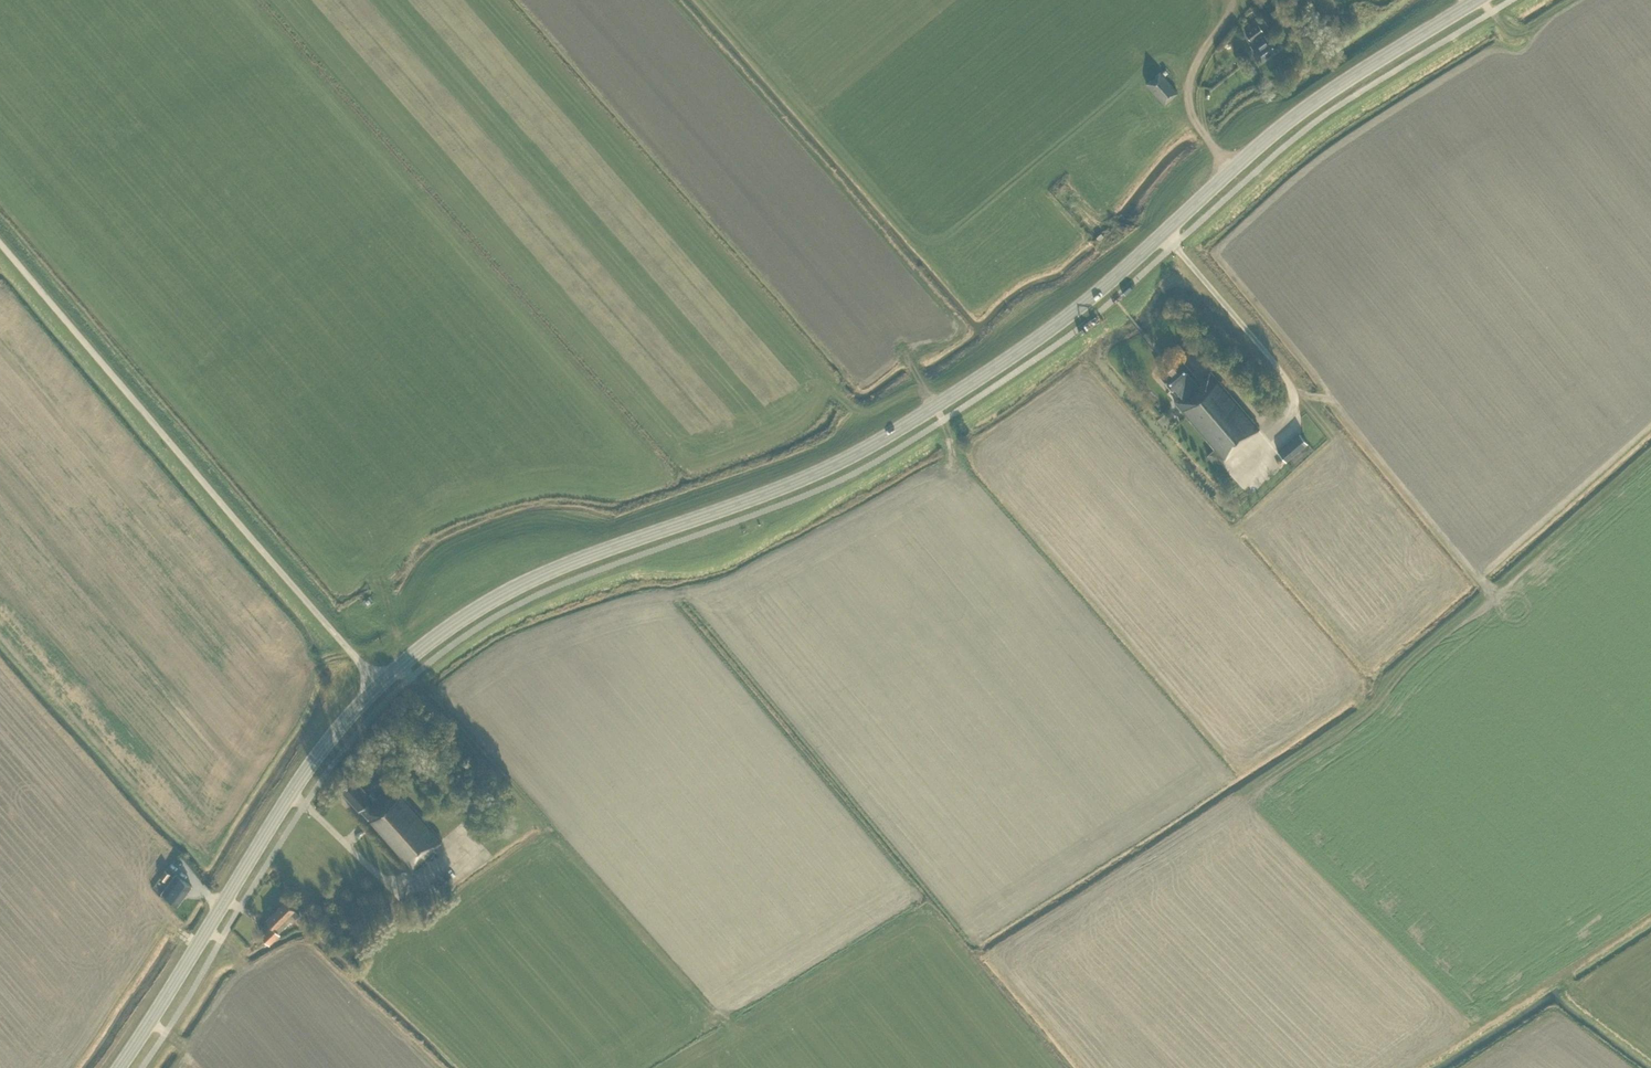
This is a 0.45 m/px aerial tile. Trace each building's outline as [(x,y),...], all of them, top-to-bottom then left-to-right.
[(1250,45),(1262,60),(1280,47),(1268,31),(1264,34),(1262,31),(1263,30),(1259,24),(1246,34),(1251,40),(1252,39),(1254,42),(1250,45)] [(1237,62),(1233,57),(1228,61),(1232,66),(1237,62)] [(1146,84),(1164,104),(1177,92),(1159,72),(1146,84)] [(1208,454),(1216,464),(1259,427),(1211,370),(1200,380),(1181,357),(1173,365),(1172,364),(1168,367),(1169,368),(1161,375),(1179,397),(1175,401),(1215,448),(1208,454)] [(1278,451),(1286,461),(1307,443),(1299,433),(1278,451)] [(366,819),(410,868),(442,839),(392,783),(374,800),(353,777),(340,788),(359,809),(360,808),(368,817),(366,819)] [(166,881),(171,874),(165,869),(159,876),(166,881)] [(177,904),(191,885),(176,873),(162,892),(177,904)] [(292,921),(300,914),(286,900),(266,920),(272,925),(261,935),(268,943),(279,933),(278,932),(291,920),(292,921)]
